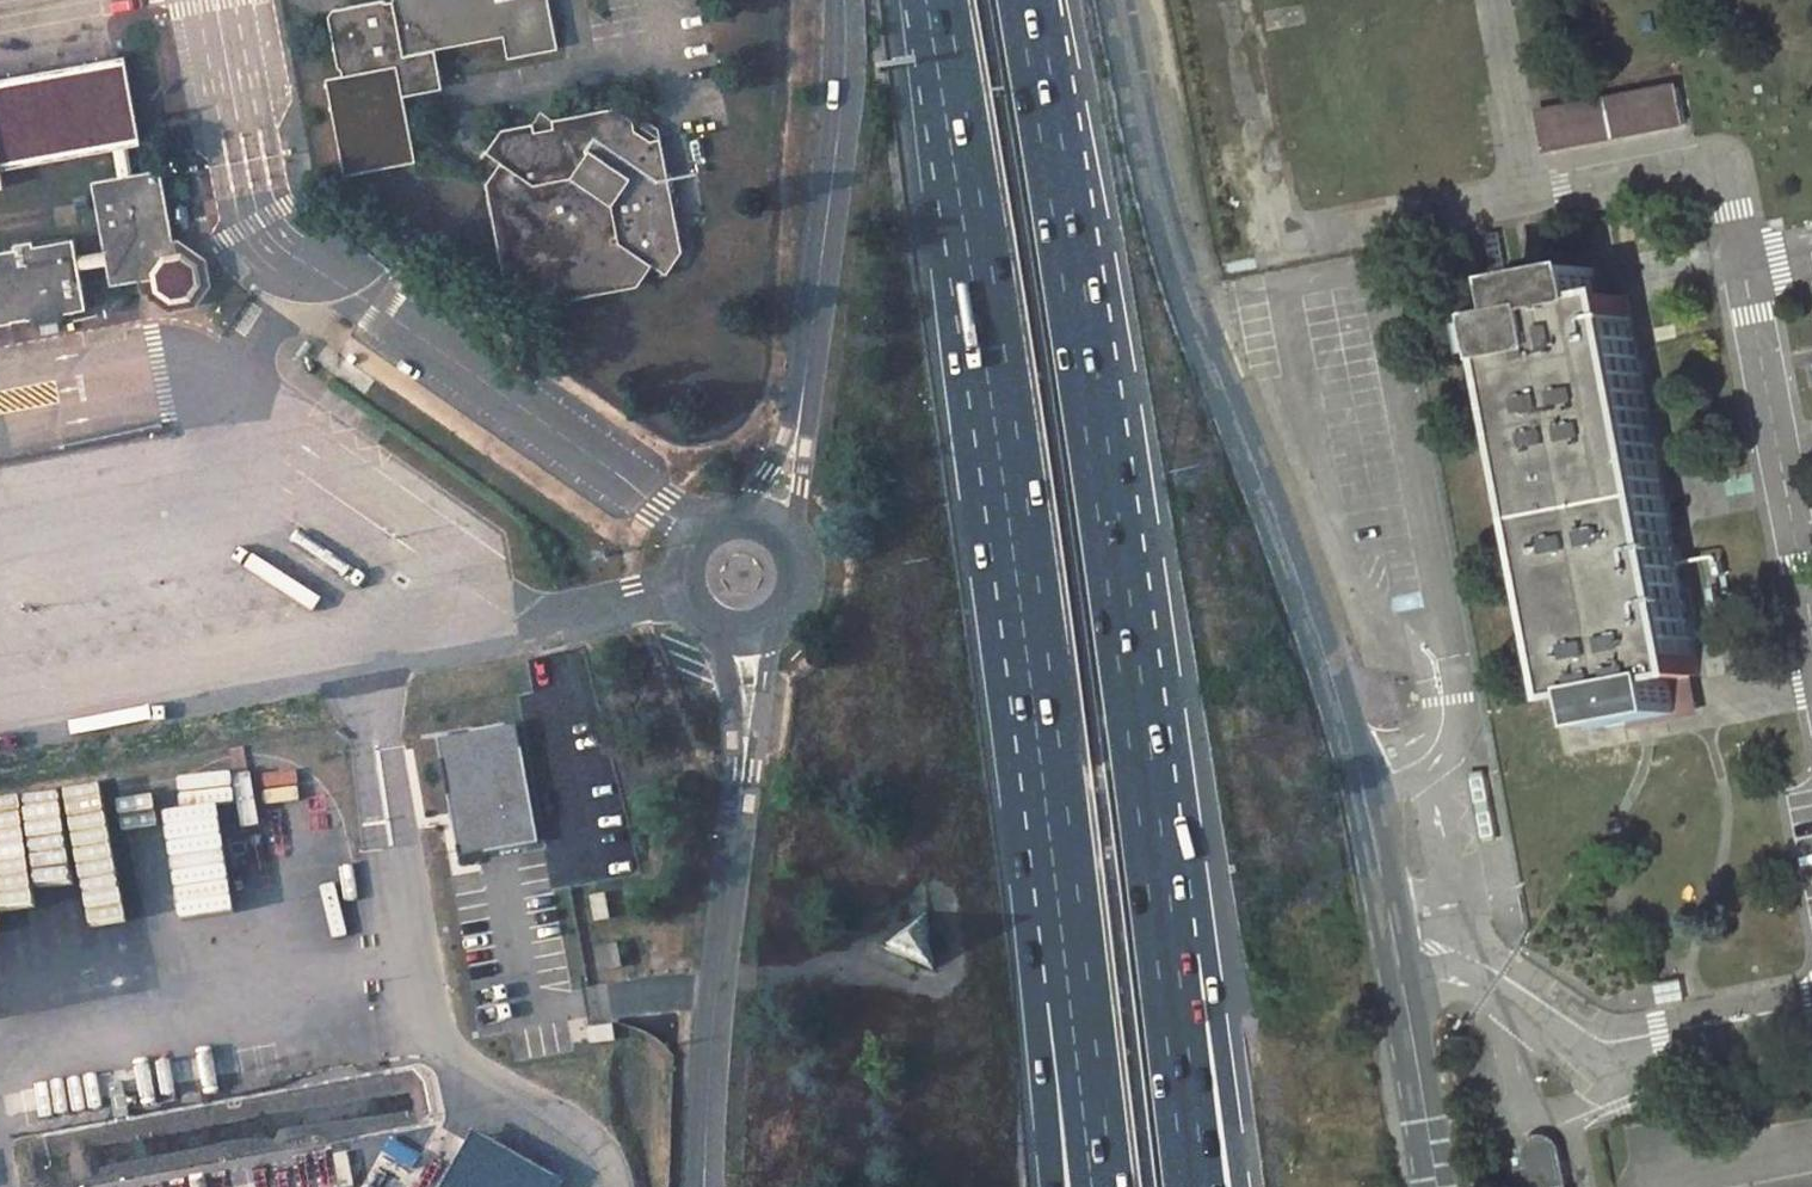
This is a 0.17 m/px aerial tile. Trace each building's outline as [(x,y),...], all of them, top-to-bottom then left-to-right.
[(396,9),(346,19),(356,75),(328,80),(348,175),(419,160),(407,96),(431,93),(446,74),(441,51),(508,39),(513,60),(563,49),(554,0),(509,0),(501,2),(500,0),(394,0),(396,9)] [(116,152),(134,149),(146,146),(130,62),(0,86),(0,192),(8,190),(6,174),(116,152)] [(1675,84),(1539,112),(1545,151),(1682,122),(1675,84)] [(490,178),(512,284),(549,307),(641,291),(654,265),(674,278),(686,257),(663,143),(652,145),(637,131),(636,124),(617,112),(502,136),(492,151),(503,162),(490,178)] [(116,152),(122,184),(140,179),(134,149),(116,152)] [(95,190),(107,251),(111,269),(116,291),(145,285),(144,278),(153,274),(154,295),(162,292),(176,304),(194,300),(204,286),(199,268),(186,263),(184,252),(163,257),(159,244),(179,240),(167,172),(140,179),(122,184),(95,190)] [(35,321),(38,331),(71,323),(68,317),(90,311),(82,275),(79,257),(75,241),(37,249),(37,245),(16,249),(17,253),(0,257),(0,328),(35,321)] [(107,251),(79,257),(82,275),(111,269),(107,251)] [(1497,315),(1568,692),(1593,687),(1598,718),(1695,700),(1690,670),(1698,668),(1627,292),(1601,296),(1596,264),(1518,282),(1526,311),(1497,315)] [(251,760),(210,768),(209,760),(180,766),(192,832),(221,826),(218,813),(263,806),(251,760)] [(192,832),(180,766),(134,776),(136,781),(96,789),(103,835),(148,827),(150,841),(192,832)] [(437,782),(449,825),(435,828),(443,862),(503,851),(495,813),(490,814),(484,773),(437,782)] [(350,871),(279,876),(283,944),(354,939),(350,871)] [(628,948),(606,952),(608,971),(632,968),(628,948)] [(162,1048),(156,1011),(152,1012),(143,958),(95,967),(98,989),(80,992),(93,1062),(162,1048)] [(175,1141),(164,1084),(169,1083),(162,1048),(93,1062),(104,1125),(122,1122),(125,1150),(175,1141)] [(547,1144),(543,1145),(535,1101),(489,1109),(497,1156),(487,1157),(494,1186),(509,1186),(553,1178),(547,1144)] [(1554,1147),(1553,1146),(1547,1141),(1539,1140),(1532,1142),(1527,1148),(1526,1152),(1529,1169),(1521,1170),(1525,1186),(1562,1186),(1554,1147)] [(553,1178),(509,1186),(555,1186),(553,1178)]
